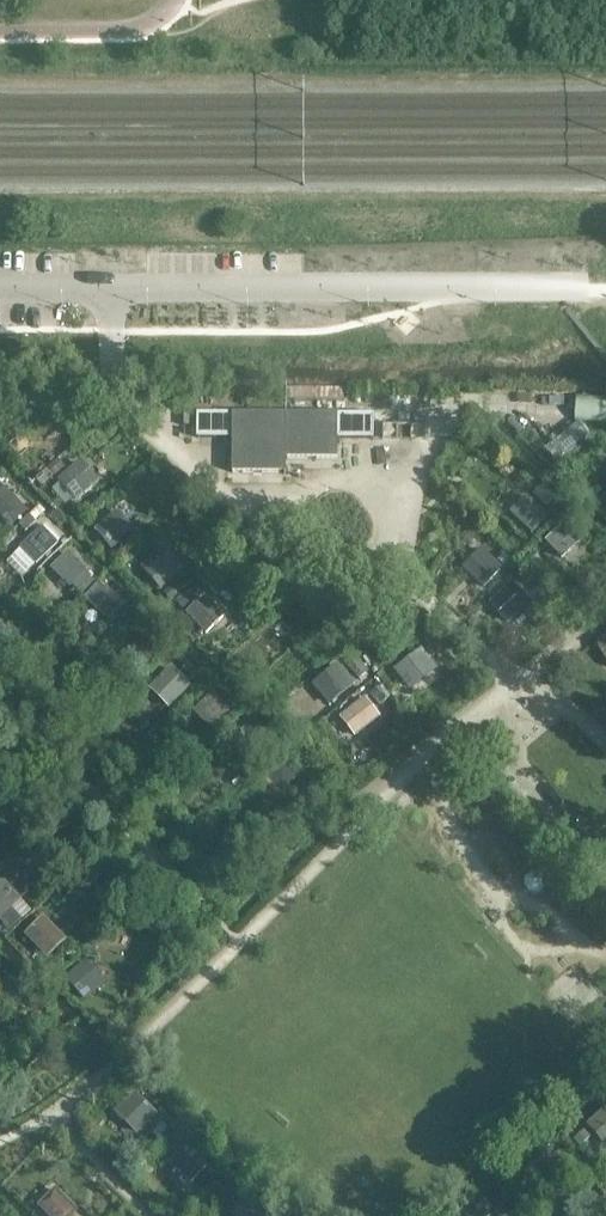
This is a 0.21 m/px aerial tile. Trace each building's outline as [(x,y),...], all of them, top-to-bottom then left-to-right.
[(580,416),(605,417),(605,400),(581,399),(580,416)] [(339,458),(338,438),(374,438),(374,414),(198,413),(198,437),(233,437),(233,472),(286,473),(287,458),(339,458)] [(58,480),(76,502),(100,482),(82,460),(58,480)] [(549,518),(526,496),(506,514),(530,536),(549,518)] [(136,532),(118,512),(95,532),(114,552),(136,532)] [(13,541),(36,563),(59,539),(35,517),(13,541)] [(533,560),(557,583),(579,559),(556,536),(533,560)] [(461,569),(482,589),(503,567),(481,547),(461,569)] [(55,564),(79,590),(96,574),(72,548),(55,564)] [(142,569),(161,592),(183,573),(169,554),(155,566),(150,560),(142,569)] [(78,602),(101,625),(124,601),(101,579),(78,602)] [(528,605),(509,585),(487,606),(506,626),(528,605)] [(225,616),(206,597),(187,616),(207,636),(225,616)] [(395,673),(411,693),(439,670),(423,650),(395,673)] [(148,685),(171,707),(194,683),(171,661),(148,685)] [(314,683),(331,706),(358,686),(340,664),(314,683)] [(384,685),(372,690),(383,716),(394,711),(384,685)] [(197,709),(211,724),(231,706),(217,691),(197,709)] [(381,719),(365,699),(341,719),(356,739),(381,719)] [(217,744),(240,767),(263,743),(240,720),(217,744)] [(3,923),(25,900),(2,877),(0,879),(0,921),(3,923)] [(52,956),(72,937),(48,912),(28,932),(52,956)] [(62,981),(85,1003),(108,980),(85,957),(62,981)] [(0,968),(0,981),(9,988),(20,975),(5,962),(0,968)] [(605,1143),(605,1102),(585,1123),(605,1143)] [(106,1128),(129,1151),(152,1127),(128,1105),(106,1128)] [(190,1141),(172,1158),(194,1181),(212,1164),(190,1141)] [(45,1215),(70,1215),(81,1204),(57,1182),(34,1206),(45,1215)]
